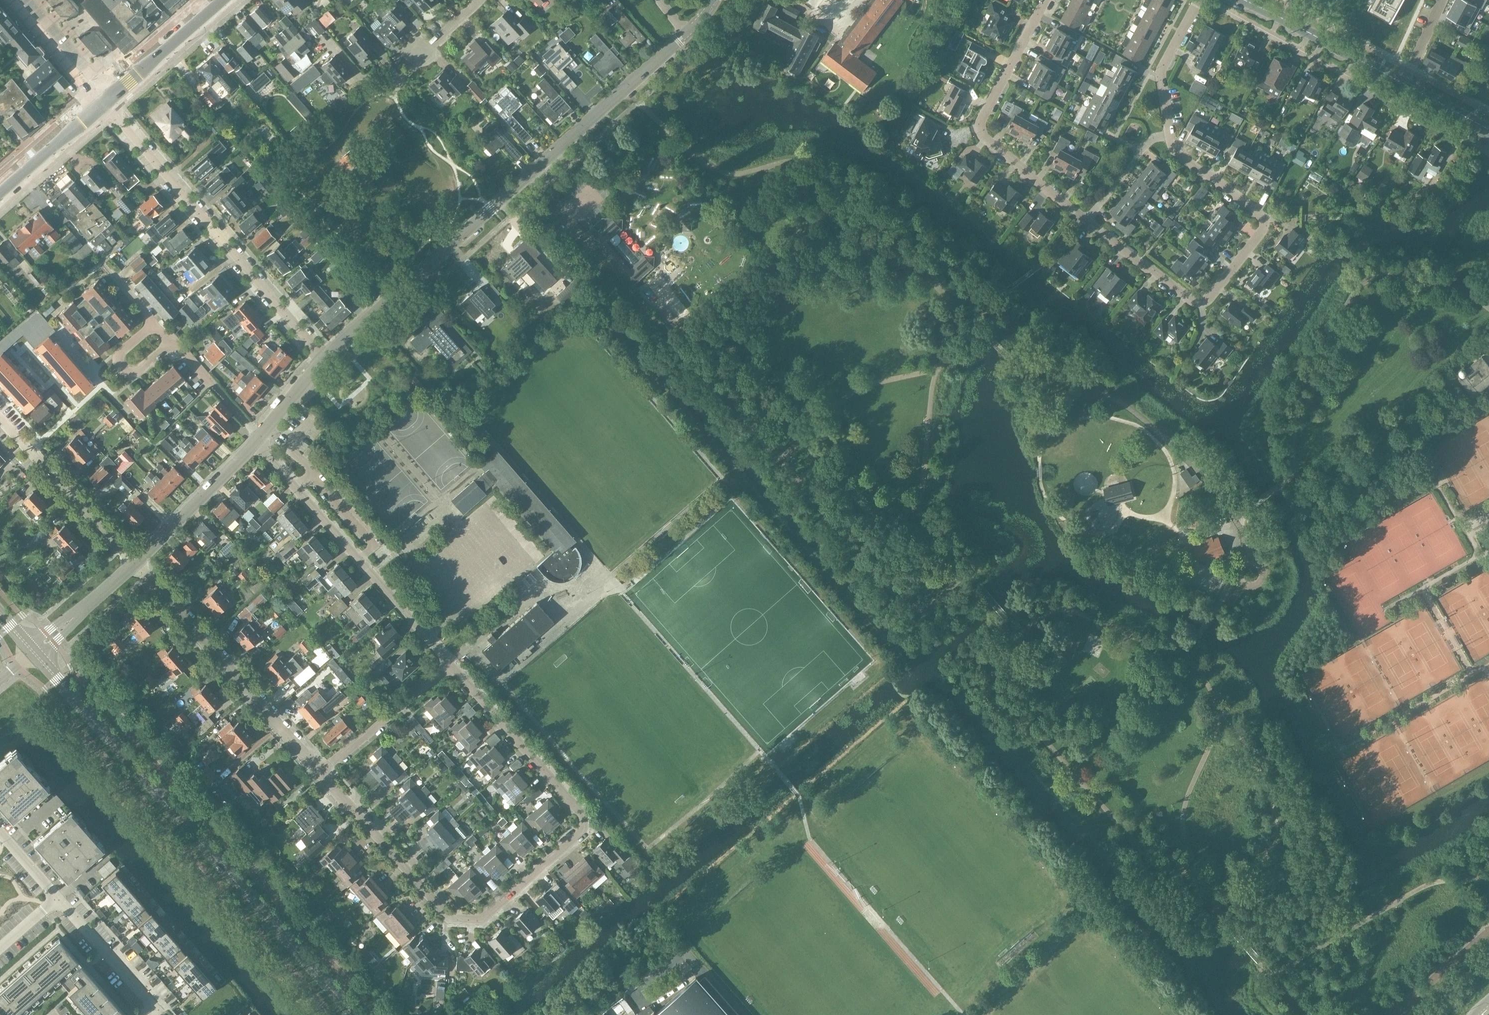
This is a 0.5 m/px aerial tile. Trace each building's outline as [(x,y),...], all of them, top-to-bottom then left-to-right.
[(52,6),(57,6),(57,11),(60,15),(65,11),(68,15),(74,15),(77,12),(77,7),(74,3),(69,2),(69,0),(49,0),(49,2),(52,6)] [(112,12),(102,0),(91,0),(84,6),(116,44),(129,32),(112,12)] [(112,12),(129,32),(137,34),(146,27),(154,20),(163,12),(152,0),(122,0),(124,2),(113,12),(103,0),(102,0),(112,12)] [(113,12),(124,2),(122,0),(120,1),(119,0),(103,0),(113,12)] [(284,14),(291,7),(296,13),(307,3),(304,0),(272,0),(284,14)] [(384,21),(382,22),(372,32),(385,47),(403,29),(401,28),(408,22),(402,16),(404,15),(396,6),(394,8),(387,0),(377,10),(383,16),(381,18),(384,21)] [(408,6),(413,1),(423,11),(432,2),(430,0),(403,0),(408,6)] [(578,0),(566,0),(565,1),(575,12),(583,5),(578,0)] [(603,8),(607,3),(611,7),(601,16),(609,26),(616,20),(627,32),(619,40),(625,47),(634,39),(639,44),(645,38),(621,11),(624,7),(618,0),(601,0),(598,3),(603,8)] [(821,61),(862,92),(877,73),(857,58),(859,56),(858,55),(864,47),(866,48),(903,0),(871,0),(837,45),(835,43),(821,61)] [(1067,11),(1090,23),(1092,19),(1086,16),(1090,9),(1073,0),(1067,11)] [(1090,9),(1094,2),(1099,5),(1101,2),(1098,0),(1073,0),(1090,9)] [(1147,12),(1163,21),(1169,11),(1149,0),(1146,0),(1145,3),(1150,6),(1147,12)] [(1169,11),(1175,0),(1149,0),(1169,11)] [(1368,9),(1389,21),(1400,0),(1373,0),(1368,9)] [(1452,5),(1475,18),(1481,8),(1482,9),(1485,2),(1481,0),(1473,0),(1472,2),(1468,0),(1455,0),(1452,5)] [(781,65),(798,75),(812,49),(817,52),(821,44),(816,41),(819,36),(802,27),(801,30),(792,26),(779,18),(774,16),(778,7),(766,1),(753,26),(765,32),(767,27),(794,41),(781,65)] [(9,13),(2,6),(0,3),(0,20),(9,13)] [(993,4),(988,13),(993,16),(985,30),(992,34),(991,36),(1003,42),(1008,34),(1006,33),(1011,23),(1007,20),(1010,14),(993,4)] [(779,18),(792,26),(800,12),(785,5),(779,18)] [(1452,5),(1446,16),(1460,23),(1457,29),(1468,35),(1471,29),(1470,28),(1475,18),(1452,5)] [(250,14),(263,28),(272,20),(260,6),(250,14)] [(327,11),(318,19),(324,26),(333,18),(327,11)] [(506,11),(495,22),(491,25),(508,43),(518,34),(521,38),(532,28),(523,19),(518,23),(506,11)] [(1090,23),(1067,11),(1061,22),(1078,31),(1082,24),(1088,27),(1090,23)] [(1138,16),(1136,20),(1158,32),(1163,21),(1147,12),(1143,19),(1138,16)] [(15,21),(9,13),(0,20),(0,34),(15,21)] [(236,27),(248,39),(254,47),(263,38),(246,18),(236,27)] [(1139,27),(1135,34),(1152,43),(1158,32),(1136,20),(1134,24),(1139,27)] [(0,34),(0,49),(7,43),(6,42),(22,28),(15,21),(0,34)] [(286,29),(292,36),(298,31),(292,24),(286,29)] [(1227,37),(1204,25),(1195,41),(1206,47),(1195,66),(1208,72),(1227,37)] [(359,27),(347,38),(352,43),(348,47),(364,66),(375,56),(370,50),(367,46),(372,42),(359,27)] [(279,49),(292,37),(285,28),(279,33),(278,31),(270,39),(279,49)] [(566,29),(558,35),(565,43),(573,36),(566,29)] [(1452,39),(1455,33),(1447,29),(1444,35),(1452,39)] [(21,30),(8,42),(19,55),(18,55),(27,65),(31,61),(36,67),(40,64),(42,65),(49,59),(33,41),(32,42),(21,30)] [(957,30),(952,38),(959,42),(964,34),(957,30)] [(1057,30),(1052,40),(1076,53),(1084,37),(1070,30),(1067,35),(1057,30)] [(86,31),(82,35),(82,40),(85,43),(90,44),(90,49),(93,53),(98,49),(101,52),(106,53),(110,50),(110,44),(107,41),(102,40),(102,35),(99,31),(94,36),(91,31),(86,31)] [(279,49),(285,57),(292,64),(309,49),(303,42),(305,40),(301,36),(298,32),(292,37),(279,49)] [(595,34),(588,40),(599,52),(589,62),(591,65),(603,78),(614,68),(616,71),(623,65),(621,62),(615,56),(619,53),(613,46),(609,49),(595,34)] [(1126,37),(1124,41),(1147,53),(1152,43),(1135,34),(1132,40),(1126,37)] [(1464,37),(1461,43),(1466,46),(1470,41),(1464,37)] [(254,47),(248,39),(237,49),(248,61),(258,52),(254,47)] [(1076,53),(1052,40),(1047,50),(1056,55),(1053,60),(1068,68),(1076,53)] [(1245,40),(1237,57),(1248,62),(1245,67),(1255,72),(1263,58),(1257,55),(1260,48),(1245,40)] [(462,59),(477,75),(484,69),(483,67),(488,62),(493,66),(500,59),(485,43),(480,48),(474,41),(468,45),(473,51),(470,54),(468,53),(462,59)] [(1147,53),(1124,41),(1122,45),(1127,48),(1124,55),(1141,64),(1147,53)] [(542,61),(549,68),(569,92),(576,86),(561,69),(572,59),(557,43),(542,56),(544,59),(542,61)] [(974,81),(980,84),(985,75),(979,72),(983,65),(985,65),(985,64),(986,63),(987,62),(987,61),(987,60),(986,59),(982,56),(985,50),(973,43),(969,50),(976,53),(969,66),(963,63),(958,72),(965,76),(966,74),(975,79),(974,81)] [(222,48),(214,55),(229,72),(232,69),(235,72),(241,67),(239,63),(233,57),(231,59),(222,48)] [(1432,48),(1424,62),(1438,70),(1437,71),(1452,79),(1461,63),(1432,48)] [(538,49),(532,55),(534,58),(541,52),(538,49)] [(335,55),(321,67),(325,72),(321,75),(321,78),(326,84),(329,84),(334,80),(338,85),(351,74),(335,55)] [(520,55),(513,62),(517,66),(524,60),(520,55)] [(1118,69),(1116,74),(1133,83),(1138,74),(1128,68),(1131,63),(1117,55),(1111,65),(1118,69)] [(237,88),(211,57),(197,69),(211,86),(219,80),(230,94),(237,88)] [(299,72),(292,64),(285,57),(274,66),(288,82),(299,72)] [(49,59),(42,65),(27,78),(24,81),(29,86),(33,84),(40,92),(55,79),(63,88),(69,84),(70,83),(49,59)] [(1288,84),(1297,68),(1290,64),(1288,66),(1275,59),(1263,81),(1257,78),(1254,85),(1278,98),(1281,91),(1283,91),(1287,84),(1288,84)] [(512,60),(507,65),(512,71),(517,66),(513,62),(512,60)] [(1039,63),(1034,73),(1058,86),(1066,71),(1052,63),(1049,68),(1039,63)] [(313,64),(291,83),(297,90),(319,72),(313,64)] [(1080,65),(1077,72),(1084,76),(1087,69),(1080,65)] [(253,78),(242,66),(241,67),(235,72),(246,84),(253,78)] [(538,66),(533,70),(539,77),(544,72),(538,66)] [(941,78),(944,73),(937,69),(934,75),(941,78)] [(256,91),(271,79),(264,71),(249,83),(256,91)] [(450,81),(447,78),(441,72),(437,76),(438,77),(429,86),(428,88),(435,95),(436,94),(442,101),(451,92),(455,96),(465,87),(455,76),(450,81)] [(1058,86),(1034,73),(1029,83),(1039,88),(1036,94),(1050,101),(1058,86)] [(1106,75),(1104,80),(1128,93),(1133,83),(1116,74),(1113,79),(1106,75)] [(1326,83),(1310,75),(1305,84),(1299,81),(1292,95),(1302,100),(1305,94),(1317,100),(1326,83)] [(22,136),(44,118),(12,78),(5,84),(7,87),(0,94),(0,120),(7,128),(12,124),(22,136)] [(543,78),(537,85),(549,98),(538,108),(541,111),(553,124),(563,114),(565,117),(572,111),(543,78)] [(472,80),(466,86),(480,102),(487,96),(472,80)] [(1108,88),(1106,93),(1123,102),(1128,93),(1104,80),(1101,84),(1108,88)] [(1084,81),(1079,90),(1084,93),(1089,84),(1084,81)] [(968,94),(954,86),(950,94),(951,94),(945,105),(948,106),(946,111),(959,118),(965,106),(963,104),(968,94)] [(1201,87),(1197,94),(1201,97),(1205,90),(1201,87)] [(504,97),(497,103),(502,110),(498,114),(525,144),(528,141),(532,138),(528,133),(511,114),(522,105),(510,91),(506,88),(500,93),(504,97)] [(1020,88),(1018,93),(1025,97),(1027,92),(1020,88)] [(1210,89),(1207,94),(1212,97),(1215,91),(1210,89)] [(199,95),(210,107),(216,102),(206,90),(199,95)] [(1326,101),(1318,114),(1327,120),(1330,115),(1340,122),(1355,98),(1342,90),(1337,96),(1332,104),(1326,101)] [(292,91),(286,96),(302,115),(308,110),(292,91)] [(1096,95),(1093,99),(1118,112),(1123,102),(1106,93),(1103,98),(1096,95)] [(1204,95),(1200,102),(1206,104),(1209,98),(1204,95)] [(1088,108),(1089,108),(1113,121),(1118,112),(1093,99),(1088,108)] [(194,134),(192,133),(184,124),(185,123),(167,103),(153,116),(173,139),(182,131),(189,139),(192,135),(194,134)] [(1371,116),(1375,110),(1375,109),(1364,103),(1353,123),(1363,129),(1364,128),(1374,133),(1380,121),(1371,116)] [(1008,133),(1019,139),(1030,119),(1023,115),(1022,115),(1024,110),(1024,109),(1015,104),(1014,105),(1008,116),(1015,119),(1015,120),(1008,133)] [(1113,121),(1089,108),(1080,124),(1094,131),(1097,126),(1107,131),(1113,121)] [(1244,118),(1232,112),(1229,118),(1240,124),(1244,118)] [(212,115),(208,119),(212,124),(216,119),(212,115)] [(1186,142),(1196,147),(1209,123),(1194,115),(1186,129),(1192,132),(1186,142)] [(925,119),(916,137),(917,138),(914,145),(919,148),(916,153),(928,159),(935,157),(937,159),(945,156),(940,141),(935,138),(941,128),(934,124),(934,123),(925,119)] [(1030,119),(1019,139),(1030,145),(1037,132),(1043,135),(1049,124),(1039,119),(1037,123),(1030,119)] [(522,156),(490,121),(482,128),(488,135),(480,142),(491,155),(501,146),(515,162),(522,156)] [(1196,147),(1206,152),(1219,129),(1209,123),(1196,147)] [(1346,123),(1340,134),(1347,139),(1353,142),(1358,132),(1359,131),(1346,123)] [(1219,129),(1206,152),(1216,158),(1221,148),(1227,151),(1234,137),(1219,129)] [(1392,131),(1384,144),(1386,145),(1384,147),(1390,150),(1391,148),(1409,158),(1421,138),(1408,130),(1408,131),(1405,136),(1404,137),(1392,131)] [(191,169),(199,179),(215,165),(211,160),(225,147),(218,138),(210,145),(212,149),(201,158),(202,159),(191,169)] [(1053,168),(1064,174),(1074,154),(1068,150),(1072,143),(1062,138),(1054,152),(1059,155),(1053,168)] [(1229,165),(1239,171),(1248,154),(1243,151),(1247,144),(1237,139),(1229,152),(1234,155),(1229,165)] [(1290,141),(1287,147),(1293,150),(1296,144),(1290,141)] [(1412,159),(1406,168),(1420,177),(1425,167),(1428,169),(1429,167),(1437,172),(1441,166),(1439,165),(1446,152),(1435,145),(1427,159),(1416,153),(1412,159)] [(102,159),(118,177),(128,190),(140,180),(114,149),(102,159)] [(350,150),(339,159),(348,169),(359,160),(350,150)] [(1074,154),(1064,174),(1075,180),(1082,167),(1087,170),(1088,169),(1093,171),(1100,158),(1095,156),(1086,150),(1081,158),(1074,154)] [(1239,171),(1249,176),(1262,152),(1257,150),(1253,156),(1248,154),(1239,171)] [(1299,150),(1293,160),(1302,165),(1307,158),(1302,154),(1303,152),(1299,150)] [(1249,176),(1258,181),(1271,157),(1262,152),(1249,176)] [(967,173),(966,175),(978,184),(989,170),(977,161),(975,163),(967,157),(959,167),(967,173)] [(1271,157),(1258,181),(1268,187),(1273,177),(1278,179),(1286,166),(1271,157)] [(1152,163),(1145,172),(1167,189),(1170,184),(1177,175),(1164,165),(1161,170),(1152,163)] [(954,164),(949,171),(953,174),(958,168),(954,164)] [(1365,164),(1357,176),(1364,180),(1372,169),(1365,164)] [(221,171),(205,185),(213,194),(226,183),(227,184),(236,176),(227,166),(221,171)] [(110,186),(93,167),(81,179),(94,192),(101,186),(105,191),(110,186)] [(1145,172),(1139,180),(1160,197),(1163,193),(1167,189),(1145,172)] [(67,173),(58,181),(106,237),(112,245),(117,241),(110,234),(116,229),(67,173)] [(233,186),(219,199),(227,208),(246,192),(241,187),(247,182),(241,175),(231,183),(233,186)] [(264,177),(254,185),(258,189),(262,186),(265,189),(270,184),(264,177)] [(1139,180),(1132,189),(1147,201),(1151,196),(1157,201),(1160,197),(1139,180)] [(106,237),(58,181),(56,183),(59,186),(55,186),(54,194),(50,198),(67,219),(70,219),(79,229),(78,231),(81,234),(83,234),(90,242),(91,241),(96,246),(99,244),(107,252),(112,247),(104,239),(106,237)] [(1023,197),(1010,187),(1007,192),(997,184),(986,199),(995,206),(997,204),(1010,214),(1023,197)] [(1132,189),(1125,198),(1146,214),(1150,210),(1147,208),(1151,204),(1147,201),(1132,189)] [(246,192),(227,208),(235,217),(243,210),(252,202),(254,201),(246,192)] [(1197,193),(1193,197),(1199,202),(1202,197),(1197,193)] [(135,206),(124,194),(116,201),(126,213),(135,206)] [(140,207),(144,212),(139,217),(143,222),(148,217),(149,218),(152,215),(153,216),(163,207),(153,196),(140,207)] [(1125,198),(1119,206),(1134,218),(1137,213),(1144,218),(1146,214),(1125,198)] [(1173,207),(1178,211),(1182,205),(1177,201),(1173,207)] [(247,217),(239,225),(247,234),(257,225),(260,222),(256,217),(259,214),(258,213),(260,211),(256,206),(251,210),(252,211),(246,216),(247,217)] [(1134,218),(1119,206),(1112,215),(1120,221),(1116,226),(1129,236),(1136,227),(1130,223),(1134,218)] [(1223,216),(1216,225),(1231,237),(1239,228),(1231,222),(1236,216),(1224,206),(1219,213),(1223,216)] [(285,207),(280,212),(283,216),(289,211),(285,207)] [(39,211),(23,225),(9,237),(23,254),(30,248),(37,256),(44,251),(37,242),(44,236),(51,245),(61,236),(54,228),(39,211)] [(169,214),(168,213),(155,225),(154,224),(146,231),(156,242),(177,223),(173,219),(175,218),(171,213),(169,214)] [(1029,232),(1030,231),(1039,239),(1042,235),(1044,237),(1054,225),(1041,214),(1035,220),(1029,215),(1020,225),(1029,232)] [(1168,217),(1162,225),(1165,228),(1167,229),(1173,221),(1168,217)] [(616,269),(629,284),(632,287),(655,266),(656,257),(645,256),(632,268),(608,241),(621,229),(623,219),(603,218),(587,232),(591,238),(590,239),(611,263),(616,269)] [(270,224),(269,225),(252,240),(261,250),(274,238),(270,234),(275,229),(270,224)] [(1165,228),(1162,225),(1160,224),(1153,232),(1158,236),(1165,228)] [(1231,237),(1216,225),(1209,234),(1205,231),(1200,237),(1212,247),(1217,241),(1224,246),(1231,237)] [(170,240),(165,244),(169,250),(174,255),(191,239),(182,230),(170,240)] [(1285,237),(1276,248),(1290,260),(1299,248),(1298,246),(1304,239),(1294,230),(1287,239),(1285,237)] [(71,232),(66,236),(78,249),(82,245),(71,232)] [(130,232),(125,236),(130,241),(134,237),(130,232)] [(309,235),(300,242),(305,247),(313,240),(316,237),(312,232),(309,235)] [(125,237),(122,240),(126,245),(130,242),(125,237)] [(504,268),(501,270),(513,283),(525,272),(528,275),(543,292),(556,281),(536,258),(539,255),(534,250),(535,249),(528,240),(526,239),(510,254),(514,259),(504,268)] [(267,255),(275,264),(299,244),(295,240),(284,249),(280,244),(267,255)] [(1193,254),(1189,259),(1204,271),(1211,262),(1201,254),(1205,249),(1195,241),(1188,249),(1193,254)] [(12,269),(20,263),(17,260),(3,243),(0,245),(0,261),(3,265),(6,262),(12,269)] [(1062,260),(1082,275),(1093,261),(1081,252),(1085,248),(1078,243),(1068,255),(1067,254),(1062,260)] [(299,244),(275,264),(283,273),(296,262),(292,257),(302,248),(299,244)] [(184,263),(188,269),(203,256),(195,247),(181,259),(181,260),(176,264),(179,267),(184,263)] [(316,263),(325,255),(319,249),(310,257),(316,263)] [(303,260),(309,255),(306,252),(300,257),(303,260)] [(158,261),(151,253),(145,258),(152,266),(158,261)] [(135,261),(130,265),(137,273),(141,269),(146,264),(140,256),(135,261)] [(203,256),(188,269),(193,274),(188,278),(191,282),(196,277),(196,278),(211,265),(203,256)] [(1204,271),(1189,259),(1185,265),(1179,260),(1172,269),(1182,277),(1186,272),(1197,281),(1204,271)] [(1286,263),(1281,269),(1286,273),(1291,267),(1286,263)] [(153,271),(148,264),(143,268),(149,275),(153,271)] [(287,281),(296,291),(300,287),(306,294),(322,280),(316,273),(309,279),(304,274),(309,270),(305,265),(287,281)] [(1268,266),(1262,273),(1259,270),(1247,284),(1260,294),(1266,287),(1269,290),(1281,276),(1268,266)] [(83,268),(57,290),(62,295),(77,282),(87,272),(83,268)] [(164,268),(157,274),(167,285),(174,280),(164,268)] [(141,269),(131,278),(135,283),(145,274),(141,269)] [(43,281),(34,270),(28,275),(37,286),(43,281)] [(1104,291),(1104,294),(1110,299),(1113,298),(1114,296),(1115,298),(1126,284),(1109,270),(1098,284),(1105,290),(1104,291)] [(208,291),(212,296),(228,283),(224,278),(223,279),(219,274),(204,287),(205,287),(200,291),(203,295),(208,291)] [(178,312),(178,311),(147,276),(135,285),(167,321),(178,312)] [(135,322),(121,305),(120,305),(118,302),(113,297),(113,296),(99,279),(82,294),(85,298),(76,305),(73,301),(56,316),(71,333),(75,330),(82,338),(78,341),(93,358),(110,344),(106,339),(114,332),(118,337),(135,322)] [(173,282),(168,286),(174,293),(179,289),(173,282)] [(228,283),(212,296),(217,301),(212,306),(215,309),(220,305),(235,293),(231,288),(232,287),(228,283)] [(483,292),(480,289),(473,295),(472,293),(460,305),(469,315),(474,321),(482,314),(486,319),(494,313),(490,309),(494,305),(491,302),(500,294),(492,284),(483,292)] [(579,284),(561,300),(564,304),(582,289),(579,284)] [(318,286),(308,294),(325,312),(320,316),(331,328),(340,320),(321,299),(326,294),(318,286)] [(1089,287),(1083,295),(1087,298),(1093,290),(1089,287)] [(1128,305),(1137,312),(1137,313),(1149,323),(1162,306),(1149,296),(1147,300),(1138,293),(1128,305)] [(326,294),(321,299),(340,320),(350,311),(339,299),(334,304),(326,294)] [(253,312),(245,302),(224,321),(232,330),(237,325),(242,322),(253,312)] [(1247,306),(1242,311),(1232,303),(1223,315),(1240,328),(1247,319),(1253,323),(1259,315),(1247,306)] [(178,311),(178,312),(190,325),(198,318),(186,304),(178,311)] [(202,306),(195,312),(200,318),(205,314),(205,309),(202,306)] [(253,312),(242,322),(243,324),(250,331),(253,334),(259,328),(257,325),(258,324),(261,321),(253,312)] [(447,357),(455,366),(471,351),(437,314),(420,329),(422,331),(410,341),(419,351),(432,340),(447,357)] [(1190,329),(1176,317),(1168,327),(1163,323),(1155,332),(1165,341),(1169,336),(1179,343),(1190,329)] [(176,319),(170,324),(174,329),(180,323),(176,319)] [(320,319),(314,324),(318,329),(324,324),(320,319)] [(253,334),(250,336),(255,342),(256,342),(261,337),(265,334),(259,328),(253,334)] [(216,330),(210,335),(217,343),(223,337),(216,330)] [(49,336),(35,348),(73,392),(79,386),(84,391),(94,383),(89,377),(86,380),(49,336)] [(223,339),(218,344),(221,348),(227,343),(223,339)] [(1223,342),(1218,348),(1208,340),(1193,358),(1206,368),(1211,361),(1213,362),(1219,354),(1226,360),(1233,350),(1223,342)] [(210,352),(205,356),(214,365),(226,354),(215,343),(208,349),(210,352)] [(266,343),(262,348),(283,367),(291,357),(279,347),(275,352),(266,343)] [(235,349),(243,356),(248,351),(239,344),(235,349)] [(262,348),(258,352),(263,356),(258,361),(263,366),(275,376),(283,367),(262,348)] [(235,350),(231,355),(236,358),(240,354),(235,350)] [(0,386),(9,395),(13,397),(18,403),(20,407),(25,412),(43,395),(5,355),(3,352),(2,352),(0,354),(0,385),(0,386)] [(1462,381),(1475,397),(1488,386),(1488,363),(1484,356),(1472,365),(1473,366),(1468,370),(1465,367),(1458,373),(1464,379),(1462,381)] [(483,358),(477,363),(485,373),(491,368),(483,358)] [(124,402),(129,409),(138,419),(184,379),(173,366),(144,391),(141,387),(124,402)] [(241,372),(238,376),(259,394),(267,385),(250,370),(246,376),(241,372)] [(259,394),(238,376),(234,380),(244,388),(239,393),(251,404),(259,394)] [(423,385),(417,378),(411,382),(417,390),(423,385)] [(29,415),(40,426),(53,414),(51,411),(62,401),(56,394),(62,389),(57,384),(40,400),(43,402),(29,415)] [(186,396),(182,399),(187,404),(190,401),(186,396)] [(100,399),(96,404),(100,408),(105,404),(100,399)] [(206,417),(213,424),(210,426),(218,434),(221,432),(225,436),(226,435),(227,436),(229,436),(233,432),(233,430),(232,429),(233,428),(225,420),(232,414),(220,402),(211,411),(212,412),(206,417)] [(77,414),(71,420),(79,428),(85,423),(77,414)] [(109,414),(103,419),(106,423),(112,418),(109,414)] [(112,418),(106,423),(110,427),(115,421),(112,418)] [(165,419),(159,425),(163,430),(170,424),(165,419)] [(189,424),(185,427),(190,432),(193,429),(191,427),(189,424)] [(202,427),(194,435),(199,441),(210,451),(218,443),(202,427)] [(135,429),(131,433),(136,439),(140,435),(135,429)] [(62,448),(70,457),(84,444),(80,439),(85,434),(81,430),(62,448)] [(185,437),(182,440),(201,460),(210,451),(199,441),(194,446),(190,441),(189,441),(185,437)] [(165,438),(160,443),(169,451),(173,447),(165,438)] [(201,460),(182,440),(179,443),(183,448),(187,453),(182,458),(192,468),(201,460)] [(84,444),(70,457),(78,466),(97,448),(93,444),(88,448),(84,444)] [(123,461),(118,466),(116,468),(120,473),(133,461),(124,451),(118,456),(123,461)] [(495,482),(519,510),(555,550),(537,565),(544,574),(548,577),(553,580),(558,581),(564,580),(568,579),(573,576),(576,572),(579,567),(580,562),(579,557),(578,552),(575,547),(570,551),(568,548),(576,541),(497,451),(480,465),(486,472),(475,481),(475,480),(452,500),(464,513),(486,494),(484,492),(495,482)] [(117,465),(108,455),(99,463),(102,466),(89,478),(98,487),(111,475),(109,473),(114,468),(117,465)] [(152,462),(165,475),(175,485),(184,477),(173,466),(168,472),(155,459),(152,462)] [(249,475),(261,487),(266,491),(273,484),(268,480),(269,479),(257,467),(249,475)] [(1185,471),(1181,473),(1191,487),(1196,483),(1187,469),(1185,471)] [(151,471),(147,475),(152,479),(156,484),(166,494),(175,485),(165,475),(160,479),(156,475),(155,476),(151,471)] [(121,475),(113,483),(118,489),(122,485),(129,491),(133,487),(126,479),(121,475)] [(149,483),(152,479),(147,475),(144,478),(149,483)] [(1129,483),(1105,490),(1107,497),(1109,504),(1118,501),(1123,500),(1133,497),(1129,483)] [(153,487),(147,492),(151,496),(158,503),(165,496),(166,494),(156,484),(153,487)] [(232,492),(231,494),(245,508),(251,501),(254,504),(260,499),(247,486),(243,490),(239,486),(237,487),(236,486),(230,491),(232,492)] [(15,492),(12,496),(7,500),(12,505),(20,497),(15,492)] [(46,505),(37,496),(33,492),(29,496),(24,501),(30,507),(26,511),(32,518),(37,514),(46,505)] [(123,503),(118,508),(122,512),(121,512),(135,526),(143,517),(135,509),(142,502),(137,497),(127,506),(123,503)] [(277,497),(267,507),(274,513),(284,503),(277,497)] [(223,502),(213,511),(220,518),(219,519),(227,527),(228,526),(239,514),(232,506),(229,508),(223,502)] [(278,527),(282,532),(298,518),(289,507),(277,517),(283,523),(278,527)] [(1213,516),(1183,514),(1183,525),(1213,526),(1213,516)] [(271,516),(257,530),(262,535),(276,521),(271,516)] [(252,517),(248,521),(257,530),(261,525),(252,517)] [(40,518),(37,522),(42,527),(45,523),(40,518)] [(241,518),(238,520),(239,525),(243,526),(246,522),(245,518),(241,518)] [(298,518),(282,532),(275,538),(279,542),(290,533),(295,538),(307,528),(298,518)] [(202,522),(193,531),(206,543),(203,546),(208,551),(211,548),(215,543),(211,540),(216,535),(202,522)] [(49,534),(61,546),(73,534),(64,525),(59,530),(56,527),(49,534)] [(251,525),(247,528),(253,535),(257,531),(251,525)] [(41,530),(33,538),(38,543),(46,536),(41,530)] [(61,546),(57,549),(71,563),(76,569),(86,558),(80,551),(79,552),(76,549),(81,543),(73,534),(61,546)] [(301,557),(305,562),(323,546),(314,536),(302,546),(307,552),(301,557)] [(1193,546),(1199,561),(1210,557),(1211,559),(1224,553),(1218,537),(1193,546)] [(293,538),(278,551),(279,551),(282,555),(294,545),(297,542),(293,538)] [(231,541),(221,550),(228,558),(238,549),(231,541)] [(176,548),(166,558),(178,569),(188,560),(188,559),(197,550),(189,542),(183,547),(187,550),(183,554),(176,548)] [(294,545),(282,555),(286,560),(298,549),(294,545)] [(323,546),(305,562),(309,566),(315,561),(320,566),(331,556),(323,546)] [(279,551),(274,556),(277,560),(282,555),(279,551)] [(209,559),(206,562),(212,568),(215,565),(209,559)] [(62,581),(76,569),(71,563),(57,576),(62,581)] [(328,591),(336,585),(347,574),(339,564),(327,574),(331,580),(324,586),(328,591)] [(247,568),(244,570),(247,574),(250,571),(253,568),(251,565),(248,568),(247,568)] [(302,581),(306,585),(319,574),(315,569),(302,581)] [(244,570),(240,574),(238,576),(245,583),(251,578),(250,577),(247,574),(244,570)] [(319,574),(306,585),(310,590),(323,578),(319,574)] [(336,585),(328,591),(332,595),(335,592),(340,598),(341,598),(345,595),(356,585),(347,574),(336,585)] [(209,595),(203,599),(210,607),(224,594),(228,591),(225,587),(221,591),(216,585),(211,589),(207,593),(209,595)] [(224,594),(210,607),(216,615),(222,610),(223,612),(227,608),(233,604),(228,598),(232,594),(228,591),(224,594)] [(267,600),(261,593),(238,615),(244,621),(251,614),(267,600)] [(351,606),(345,612),(349,616),(352,620),(372,603),(363,593),(352,603),(349,605),(351,606)] [(328,609),(332,613),(344,602),(340,598),(328,609)] [(344,602),(332,613),(336,618),(348,607),(344,602)] [(491,642),(486,647),(494,656),(490,660),(498,669),(502,665),(503,665),(521,649),(522,650),(527,646),(526,645),(540,633),(553,621),(537,602),(523,614),(519,617),(500,634),(496,630),(492,634),(491,633),(486,637),(491,642)] [(372,603),(352,620),(357,625),(365,618),(370,624),(381,613),(372,603)] [(269,611),(275,618),(281,613),(275,605),(269,611)] [(125,616),(136,629),(148,619),(140,610),(135,615),(131,610),(125,616)] [(240,628),(233,634),(240,642),(255,629),(263,622),(258,616),(255,618),(251,614),(244,621),(244,622),(241,624),(242,626),(240,628)] [(120,622),(118,620),(116,618),(107,626),(111,630),(120,622)] [(148,619),(136,629),(139,631),(135,635),(140,641),(155,627),(148,619)] [(255,629),(240,642),(247,650),(256,641),(258,643),(263,639),(258,633),(267,626),(263,622),(255,629)] [(389,623),(375,635),(382,644),(376,649),(384,658),(397,646),(394,642),(400,636),(389,623)] [(354,636),(358,641),(372,629),(368,624),(354,636)] [(110,643),(115,647),(121,642),(116,637),(110,643)] [(298,645),(305,652),(311,647),(304,640),(298,645)] [(115,647),(100,660),(113,676),(118,672),(108,661),(119,652),(118,652),(125,646),(121,642),(115,647)] [(323,650),(319,646),(313,652),(317,656),(311,661),(318,670),(331,659),(323,650)] [(158,653),(169,666),(180,656),(173,647),(168,652),(164,648),(158,653)] [(338,649),(332,655),(336,660),(342,654),(338,649)] [(299,651),(292,657),(295,661),(302,655),(299,651)] [(374,670),(373,671),(379,678),(380,678),(384,683),(391,677),(389,675),(395,671),(401,678),(416,666),(405,653),(392,664),(387,658),(380,664),(380,665),(374,670)] [(263,669),(270,676),(285,664),(276,654),(271,659),(273,661),(263,669)] [(180,656),(169,666),(171,669),(167,672),(172,678),(188,665),(180,656)] [(285,664),(270,676),(277,684),(286,676),(288,678),(293,673),(294,675),(302,668),(295,661),(292,657),(285,664)] [(334,659),(328,665),(346,685),(352,680),(337,663),(334,659)] [(376,660),(370,666),(374,670),(380,665),(380,664),(376,660)] [(144,681),(147,685),(153,680),(150,675),(144,681)] [(147,685),(151,690),(158,684),(153,680),(147,685)] [(191,691),(202,704),(213,694),(206,685),(201,690),(197,686),(191,691)] [(305,703),(298,709),(306,718),(317,709),(322,705),(326,701),(339,690),(336,687),(323,698),(317,690),(316,690),(303,701),(305,703)] [(339,690),(326,701),(331,707),(332,708),(345,696),(339,690)] [(213,694),(202,704),(193,711),(203,722),(196,728),(201,734),(214,723),(208,716),(215,710),(214,708),(221,702),(213,694)] [(423,706),(433,717),(452,700),(447,694),(445,696),(444,696),(440,700),(437,697),(433,701),(431,699),(423,706)] [(361,697),(356,701),(360,707),(366,702),(361,697)] [(433,717),(430,719),(436,726),(440,730),(443,728),(451,721),(449,719),(454,715),(451,712),(455,708),(457,705),(452,700),(447,704),(433,717)] [(317,709),(306,718),(315,728),(325,718),(321,713),(323,712),(324,713),(331,707),(326,701),(322,705),(317,709)] [(176,718),(180,723),(186,717),(182,713),(176,718)] [(336,726),(323,737),(330,746),(343,735),(344,736),(351,730),(343,720),(342,720),(338,716),(332,721),(336,726)] [(407,720),(417,731),(422,727),(412,716),(407,720)] [(186,717),(180,723),(184,727),(190,722),(186,717)] [(173,729),(180,723),(176,718),(165,727),(167,730),(168,731),(169,732),(173,729)] [(448,729),(458,741),(478,723),(473,718),(470,720),(466,723),(463,720),(458,724),(456,722),(448,729)] [(180,723),(173,729),(177,733),(184,727),(180,723)] [(229,746),(235,741),(246,731),(239,723),(233,727),(230,723),(218,733),(229,746)] [(458,741),(456,743),(461,749),(466,754),(468,752),(476,744),(475,743),(479,739),(476,736),(481,732),(480,731),(483,729),(478,723),(458,741)] [(422,727),(417,731),(420,734),(428,744),(433,740),(425,730),(422,727)] [(235,741),(229,746),(239,756),(245,751),(243,749),(254,740),(246,731),(235,741)] [(471,755),(468,758),(473,763),(478,769),(481,766),(501,749),(495,743),(492,746),(488,749),(485,746),(481,750),(479,748),(471,755)] [(360,779),(366,785),(398,756),(396,753),(391,757),(381,746),(372,753),(377,758),(369,765),(372,768),(360,779)] [(16,749),(0,763),(0,803),(12,817),(48,786),(31,766),(16,749)] [(481,766),(478,769),(484,775),(487,772),(491,777),(499,771),(497,769),(502,765),(499,761),(504,758),(503,757),(506,755),(501,749),(481,766)] [(209,756),(213,760),(219,755),(215,750),(209,756)] [(445,753),(440,757),(443,760),(450,768),(455,764),(447,756),(445,753)] [(398,756),(366,785),(371,791),(383,781),(385,784),(393,777),(398,783),(407,775),(397,763),(401,759),(398,756)] [(443,763),(438,768),(443,772),(448,768),(443,763)] [(208,765),(206,766),(198,773),(212,790),(224,780),(218,773),(216,775),(208,765)] [(456,766),(452,770),(460,780),(465,776),(456,766)] [(247,780),(239,770),(228,780),(236,790),(240,787),(245,793),(248,790),(259,803),(263,799),(266,796),(272,802),(296,781),(289,773),(286,775),(279,768),(262,783),(254,774),(247,780)] [(496,789),(502,795),(524,776),(518,770),(516,772),(511,775),(508,772),(504,776),(502,774),(494,781),(499,786),(496,789)] [(524,776),(502,795),(507,801),(510,798),(514,803),(522,797),(520,795),(525,791),(522,788),(527,784),(526,783),(529,781),(524,776)] [(389,811),(394,817),(427,788),(424,785),(420,789),(410,778),(400,786),(405,791),(397,798),(400,801),(389,811)] [(460,780),(455,784),(459,789),(464,785),(460,780)] [(464,785),(459,789),(463,793),(467,789),(464,785)] [(214,792),(217,796),(222,792),(218,787),(213,791),(214,792)] [(537,787),(526,796),(530,801),(531,799),(532,800),(541,792),(537,787)] [(427,788),(394,817),(399,823),(411,813),(413,816),(421,810),(426,815),(435,807),(425,795),(430,791),(427,788)] [(481,803),(486,809),(490,805),(486,799),(481,803)] [(533,806),(536,809),(553,828),(559,823),(557,820),(553,816),(557,813),(553,808),(554,807),(547,799),(542,804),(539,800),(533,806)] [(292,817),(306,833),(318,824),(324,819),(309,803),(292,817)] [(429,833),(417,844),(422,849),(455,821),(445,809),(441,813),(438,810),(429,818),(433,823),(431,825),(426,830),(429,833)] [(553,828),(536,809),(525,819),(532,827),(534,825),(537,830),(541,827),(545,831),(547,833),(553,828)] [(71,811),(35,843),(67,880),(103,848),(71,811)] [(455,821),(422,849),(427,856),(439,845),(442,849),(443,848),(447,853),(454,847),(468,835),(455,821)] [(513,822),(507,828),(508,829),(510,832),(527,851),(533,846),(531,843),(527,839),(530,836),(526,832),(528,830),(521,822),(517,826),(513,822)] [(318,824),(306,833),(301,838),(307,845),(303,849),(311,858),(324,847),(320,842),(328,835),(318,824)] [(505,836),(499,842),(506,850),(508,848),(512,852),(515,850),(518,854),(519,854),(521,856),(527,851),(510,832),(508,829),(503,834),(505,836)] [(475,844),(474,842),(477,839),(473,835),(466,841),(472,848),(475,844)] [(604,839),(592,849),(606,865),(613,858),(618,863),(627,855),(618,845),(613,849),(604,839)] [(331,871),(332,872),(353,854),(349,850),(348,851),(344,847),(340,849),(336,844),(317,862),(321,867),(328,862),(334,869),(331,871)] [(481,851),(484,854),(501,874),(507,869),(505,866),(502,862),(505,859),(501,855),(502,853),(495,845),(490,849),(487,846),(481,851)] [(353,854),(332,872),(334,874),(336,871),(343,879),(337,884),(341,890),(361,872),(357,868),(360,865),(356,860),(358,859),(353,854)] [(501,874),(484,854),(473,865),(480,873),(482,871),(486,875),(489,873),(493,877),(495,879),(501,874)] [(630,870),(637,864),(631,856),(623,863),(630,870)] [(303,857),(295,865),(299,871),(308,863),(303,857)] [(443,861),(432,870),(437,875),(448,866),(443,861)] [(579,863),(574,867),(589,885),(591,883),(595,888),(607,877),(603,872),(593,861),(589,865),(585,861),(581,865),(579,863)] [(589,885),(574,867),(569,872),(571,874),(566,878),(569,882),(565,886),(575,897),(589,885)] [(119,868),(102,884),(109,892),(126,877),(119,868)] [(470,868),(458,878),(475,897),(481,892),(479,890),(479,889),(475,885),(479,882),(475,878),(477,876),(470,868)] [(475,897),(458,878),(455,875),(449,880),(452,883),(447,888),(454,896),(456,894),(460,898),(463,896),(467,900),(470,902),(475,897)] [(350,886),(362,900),(380,884),(375,879),(373,881),(369,877),(365,880),(361,876),(350,886)] [(134,885),(126,877),(109,892),(116,900),(134,885)] [(569,898),(556,883),(545,892),(544,892),(535,900),(547,914),(560,902),(562,904),(563,903),(568,899),(569,898)] [(380,884),(362,900),(374,913),(386,903),(382,899),(386,896),(382,891),(384,889),(380,884)] [(134,885),(116,900),(124,908),(141,893),(134,885)] [(95,887),(90,891),(94,896),(99,891),(95,887)] [(141,893),(124,908),(130,916),(129,917),(130,917),(148,901),(141,893)] [(148,901),(130,917),(137,926),(155,910),(155,909),(154,910),(147,903),(148,902),(148,901)] [(609,907),(608,906),(604,902),(600,906),(604,910),(604,911),(609,907)] [(377,916),(389,929),(406,914),(401,909),(399,911),(395,907),(391,910),(388,906),(377,916)] [(328,908),(322,913),(331,924),(338,919),(328,908)] [(585,909),(580,914),(588,923),(593,919),(590,916),(585,909)] [(155,910),(137,926),(138,925),(145,933),(162,918),(155,910)] [(523,915),(521,913),(511,921),(524,936),(539,922),(528,910),(523,915)] [(595,911),(590,916),(593,919),(600,914),(598,911),(596,912),(595,911)] [(406,914),(389,929),(401,943),(412,933),(409,929),(412,926),(408,922),(410,920),(406,914)] [(169,926),(162,918),(145,933),(152,941),(169,926)] [(169,926),(152,941),(159,949),(176,934),(169,926)] [(506,937),(501,930),(488,941),(502,957),(510,950),(515,956),(524,948),(515,938),(511,942),(506,937)] [(176,934),(159,949),(166,957),(165,958),(183,942),(176,934)] [(407,957),(412,963),(430,947),(422,938),(419,941),(415,936),(403,947),(410,955),(407,957)] [(59,981),(89,1014),(122,1014),(87,975),(86,976),(83,971),(77,965),(78,965),(56,940),(0,990),(0,1014),(21,1014),(59,981)] [(183,942),(165,958),(172,966),(191,950),(190,950),(189,951),(183,943),(184,942),(183,942)] [(430,947),(412,963),(418,970),(421,967),(423,970),(426,967),(431,973),(445,974),(446,956),(440,955),(438,956),(430,947)] [(475,948),(464,958),(463,956),(456,956),(455,970),(468,970),(471,967),(477,974),(488,965),(489,966),(495,962),(488,954),(483,948),(478,952),(475,948)] [(191,950),(172,966),(173,966),(174,966),(181,973),(198,958),(191,950)] [(198,958),(181,973),(188,981),(205,966),(198,958)] [(373,960),(368,964),(372,969),(377,965),(373,960)] [(205,966),(188,981),(195,990),(212,974),(205,966)] [(379,967),(373,972),(376,976),(383,970),(379,967)] [(212,975),(195,990),(202,998),(220,983),(212,975)] [(705,977),(699,982),(696,979),(696,978),(656,1013),(655,1011),(654,1010),(650,1006),(653,1004),(652,1004),(635,1014),(739,1014),(705,977)] [(437,981),(436,999),(444,1000),(444,995),(445,982),(444,982),(437,981)] [(464,988),(457,993),(464,1002),(471,996),(464,988)]
